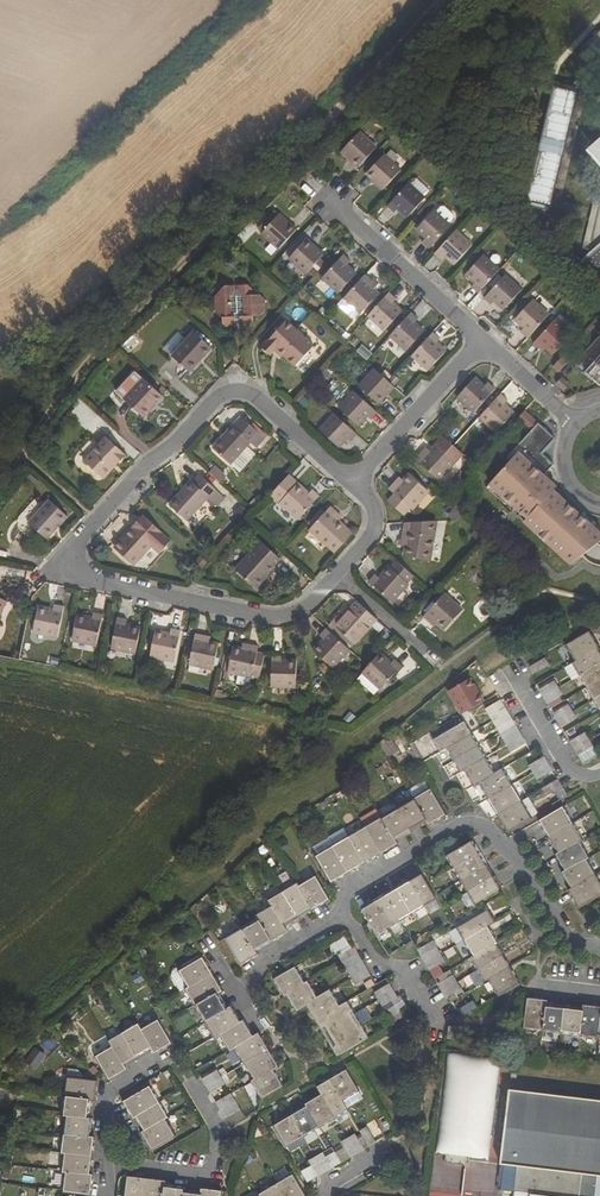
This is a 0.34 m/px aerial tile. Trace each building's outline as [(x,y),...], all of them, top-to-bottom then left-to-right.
[(586,59),(599,74),(599,46),(586,59)] [(375,147),(358,131),(340,151),(357,166),(375,147)] [(400,169),(383,154),(365,173),(382,188),(400,169)] [(580,246),(582,247),(588,248),(599,199),(599,165),(580,246)] [(423,197),(407,183),(386,205),(392,211),(396,207),(406,216),(423,197)] [(587,253),(599,242),(599,199),(588,248),(582,247),(587,253)] [(448,224),(432,210),(415,229),(425,237),(421,241),(427,247),(448,224)] [(295,228),(278,213),(261,232),(278,248),(295,228)] [(453,229),(433,252),(439,258),(442,254),(453,264),(470,244),(453,229)] [(321,254),(304,238),(288,256),(305,272),(321,254)] [(587,253),(577,263),(599,267),(599,242),(587,253)] [(348,260),(342,254),(321,277),(337,291),(354,272),(345,263),(348,260)] [(471,286),(476,292),(497,269),(481,254),(464,274),(474,283),(471,286)] [(370,279),(363,273),(342,296),(359,311),(376,292),(366,283),(370,279)] [(520,289),(503,274),(482,297),(489,303),(493,300),(502,308),(520,289)] [(235,288),(235,283),(226,284),(214,295),(215,310),(222,316),(222,320),(228,326),(234,326),(234,315),(229,315),(229,294),(235,288)] [(239,283),(235,283),(235,288),(229,294),(229,315),(234,315),(234,326),(240,325),(240,315),(245,315),(245,294),(238,287),(239,283)] [(249,283),(239,283),(238,287),(245,294),(245,315),(240,315),(240,325),(247,325),(252,320),(253,314),(259,314),(265,309),(264,297),(260,293),(254,293),(254,289),(249,283)] [(394,297),(387,290),(366,314),(383,329),(400,310),(391,301),(394,297)] [(525,336),(547,313),(531,299),(513,319),(523,327),(519,331),(525,336)] [(416,317),(409,311),(388,334),(405,349),(422,330),(413,321),(416,317)] [(285,319),(260,346),(268,354),(274,348),(293,364),(312,343),(285,319)] [(569,334),(553,319),(531,342),(538,348),(541,344),(551,353),(569,334)] [(208,347),(189,328),(166,352),(186,370),(208,347)] [(438,337),(430,331),(410,353),(427,369),(444,351),(435,341),(438,337)] [(574,362),(598,383),(599,383),(599,335),(599,334),(574,362)] [(356,350),(367,359),(373,352),(362,343),(356,350)] [(569,358),(562,352),(550,365),(557,371),(569,358)] [(377,402),(392,385),(386,379),(373,368),(358,384),(377,402)] [(159,393),(132,369),(113,390),(140,415),(148,407),(147,406),(159,393)] [(483,386),(473,377),(456,396),(473,411),(493,388),(487,382),(483,386)] [(567,384),(559,377),(555,382),(562,389),(567,384)] [(370,418),(375,411),(353,390),(338,407),(357,425),(366,414),(370,418)] [(505,398),(498,392),(477,415),(494,431),(512,412),(502,403),(505,398)] [(569,563),(599,531),(550,487),(540,498),(535,493),(547,478),(542,473),(552,461),(540,450),(553,436),(524,408),(518,415),(531,427),(506,455),(509,458),(488,482),(514,506),(523,496),(529,501),(519,511),(525,516),(522,520),(569,563)] [(350,440),(355,433),(332,413),(318,428),(338,446),(346,437),(350,440)] [(256,431),(239,415),(211,445),(228,462),(245,443),(256,431)] [(122,453),(102,435),(81,459),(98,475),(111,461),(113,463),(122,453)] [(437,478),(461,453),(451,444),(443,436),(424,455),(420,452),(415,457),(437,478)] [(254,451),(245,443),(228,462),(236,469),(254,451)] [(224,497),(197,473),(189,481),(187,480),(165,504),(183,519),(204,496),(216,506),(224,497)] [(426,490),(407,473),(397,484),(393,480),(387,487),(393,492),(387,500),(401,513),(408,506),(410,508),(426,490)] [(308,492),(286,474),(269,492),(297,518),(318,494),(312,488),(308,492)] [(540,498),(550,487),(553,483),(547,478),(535,493),(540,498)] [(523,496),(514,506),(519,511),(529,501),(523,496)] [(47,498),(26,521),(46,538),(66,515),(47,498)] [(336,511),(329,504),(308,527),(327,545),(344,525),(333,514),(336,511)] [(458,520),(463,512),(453,506),(449,514),(458,520)] [(123,542),(117,549),(134,564),(152,543),(163,553),(174,541),(146,515),(134,527),(132,525),(120,539),(123,542)] [(435,519),(403,521),(400,537),(405,538),(402,554),(428,558),(435,519)] [(275,556),(255,538),(229,567),(251,587),(261,577),(259,574),(275,556)] [(114,545),(117,549),(123,542),(120,539),(114,545)] [(392,600),(413,576),(395,558),(379,575),(374,571),(368,578),(392,600)] [(461,609),(442,592),(422,614),(428,620),(431,617),(443,628),(461,609)] [(375,617),(356,600),(340,618),(336,615),(325,627),(347,647),(375,617)] [(63,604),(54,602),(53,608),(38,605),(32,630),(56,635),(63,604)] [(102,612),(93,611),(92,616),(76,613),(71,638),(96,643),(102,612)] [(125,617),(116,615),(110,646),(134,651),(140,626),(124,622),(125,617)] [(179,628),(171,626),(170,632),(154,629),(149,654),(173,659),(179,628)] [(347,647),(325,627),(319,633),(322,636),(313,648),(331,666),(348,648),(347,647)] [(202,633),(194,631),(187,662),(213,666),(217,642),(201,639),(202,633)] [(576,662),(598,649),(598,647),(589,632),(567,645),(576,662)] [(247,648),(231,645),(227,670),(252,675),(257,645),(248,643),(247,648)] [(599,664),(599,652),(598,649),(576,662),(573,664),(580,675),(599,664)] [(365,664),(360,670),(378,687),(400,664),(393,658),(390,661),(378,651),(365,664)] [(294,685),(294,659),(279,659),(279,654),(271,654),(270,684),(294,685)] [(545,659),(530,667),(535,674),(549,666),(545,659)] [(599,680),(599,664),(580,675),(587,688),(599,680)] [(599,696),(599,680),(587,688),(594,700),(599,696)] [(556,681),(540,690),(544,697),(560,687),(556,681)] [(479,685),(469,694),(475,704),(486,697),(479,685)] [(564,694),(560,687),(544,697),(548,703),(564,694)] [(507,712),(501,701),(485,710),(492,721),(507,712)] [(558,721),(574,712),(570,705),(554,714),(558,721)] [(507,712),(492,721),(496,728),(511,719),(507,712)] [(578,718),(574,712),(558,721),(562,727),(578,718)] [(433,741),(440,752),(446,749),(471,734),(464,722),(433,741)] [(502,739),(506,745),(521,737),(517,730),(502,739)] [(587,733),(571,742),(575,749),(591,740),(587,733)] [(471,734),(446,749),(453,761),(478,746),(471,734)] [(521,737),(506,745),(511,752),(525,744),(521,737)] [(393,738),(382,744),(387,755),(399,750),(393,738)] [(595,746),(591,740),(575,749),(579,756),(595,746)] [(478,746),(453,761),(460,773),(464,770),(485,758),(478,746)] [(485,758),(464,770),(473,787),(479,784),(494,775),(485,758)] [(548,764),(544,758),(529,766),(533,773),(548,764)] [(548,764),(533,773),(537,781),(552,772),(548,764)] [(494,775),(479,784),(488,800),(512,785),(503,770),(494,775)] [(557,780),(542,789),(547,796),(562,787),(557,780)] [(512,785),(488,800),(497,816),(522,801),(512,785)] [(430,789),(412,800),(425,822),(428,825),(444,815),(430,789)] [(529,797),(522,801),(531,817),(538,813),(529,797)] [(412,800),(396,809),(409,831),(425,822),(412,800)] [(522,801),(497,816),(507,832),(531,817),(522,801)] [(540,821),(550,839),(574,825),(564,808),(540,821)] [(396,809),(380,819),(393,841),(409,831),(396,809)] [(364,829),(379,854),(395,845),(393,841),(380,819),(364,829)] [(537,839),(545,835),(539,821),(531,825),(537,839)] [(550,839),(559,854),(580,842),(583,840),(574,825),(550,839)] [(348,838),(363,864),(379,854),(364,829),(348,838)] [(332,848),(347,873),(363,864),(348,838),(332,848)] [(472,842),(471,843),(448,856),(454,868),(479,854),(472,842)] [(566,872),(586,860),(589,858),(580,842),(559,854),(556,856),(566,872)] [(317,857),(332,882),(347,873),(332,848),(317,857)] [(479,854),(454,868),(462,880),(486,866),(479,854)] [(573,890),(596,876),(586,860),(566,872),(563,874),(573,890)] [(486,866),(462,880),(469,893),(493,879),(486,866)] [(422,876),(410,883),(424,907),(436,900),(422,876)] [(579,908),(599,896),(599,883),(596,876),(573,890),(570,891),(579,908)] [(298,888),(311,911),(329,901),(322,888),(315,878),(298,888)] [(493,879),(469,893),(476,905),(500,891),(493,879)] [(295,883),(282,892),(298,919),(311,911),(298,888),(295,883)] [(410,883),(398,889),(413,914),(424,907),(410,883)] [(398,889),(386,897),(400,921),(413,914),(398,889)] [(268,900),(271,905),(284,927),(298,919),(282,892),(268,900)] [(386,897),(374,904),(388,928),(400,921),(386,897)] [(374,904),(362,910),(377,935),(388,928),(374,904)] [(271,905),(255,915),(258,920),(271,942),(286,932),(284,927),(271,905)] [(458,929),(466,941),(488,928),(495,924),(488,911),(485,913),(458,929)] [(242,930),(255,952),(271,942),(258,920),(242,930)] [(488,928),(466,941),(475,957),(496,945),(498,944),(488,928)] [(226,939),(242,965),(257,955),(255,952),(242,930),(226,939)] [(450,934),(457,946),(464,943),(457,930),(450,934)] [(434,942),(418,951),(426,965),(441,956),(434,942)] [(496,945),(475,957),(471,960),(478,971),(503,956),(496,945)] [(359,953),(355,946),(339,955),(343,962),(359,953)] [(447,960),(459,956),(457,949),(445,952),(447,960)] [(441,956),(426,965),(430,971),(445,962),(441,956)] [(510,968),(503,956),(478,971),(485,983),(490,981),(510,968)] [(178,973),(188,990),(213,976),(203,959),(178,973)] [(368,969),(365,963),(349,973),(352,978),(368,969)] [(298,967),(276,980),(285,995),(288,994),(307,983),(298,967)] [(520,985),(510,968),(490,981),(499,997),(520,985)] [(368,969),(352,978),(356,985),(372,976),(368,969)] [(188,990),(186,992),(195,1007),(217,994),(222,991),(213,976),(188,990)] [(453,976),(438,985),(442,992),(457,983),(453,976)] [(307,983),(288,994),(298,1010),(308,1004),(320,997),(311,981),(307,983)] [(457,983),(442,992),(446,999),(462,990),(457,983)] [(395,991),(391,984),(375,994),(379,1000),(395,991)] [(320,997),(308,1004),(317,1021),(340,1007),(330,991),(320,997)] [(395,991),(379,1000),(382,1007),(399,997),(395,991)] [(217,994),(195,1007),(204,1023),(227,1010),(217,994)] [(547,1002),(528,1000),(525,1029),(543,1032),(546,1007),(547,1002)] [(402,1002),(388,1010),(392,1017),(408,1008),(404,1001),(402,1002)] [(474,1002),(459,1011),(463,1018),(479,1009),(474,1002)] [(340,1007),(317,1021),(324,1032),(355,1014),(348,1003),(340,1007)] [(599,1039),(599,1034),(599,1008),(585,1006),(584,1011),(581,1036),(599,1039)] [(227,1010),(204,1023),(214,1040),(218,1037),(241,1024),(232,1007),(227,1010)] [(546,1007),(543,1032),(562,1034),(565,1009),(546,1007)] [(562,1034),(581,1036),(584,1011),(565,1009),(562,1034)] [(355,1014),(324,1032),(331,1044),(361,1026),(355,1014)] [(142,1031),(154,1051),(155,1054),(162,1050),(172,1044),(158,1022),(142,1031)] [(241,1024),(218,1037),(228,1053),(234,1049),(253,1038),(244,1022),(241,1024)] [(137,1024),(123,1032),(139,1060),(145,1056),(154,1051),(142,1031),(137,1024)] [(361,1026),(331,1044),(339,1056),(368,1039),(361,1026)] [(448,1040),(458,1041),(460,1029),(449,1028),(448,1040)] [(123,1032),(108,1041),(113,1048),(125,1068),(132,1064),(139,1060),(123,1032)] [(253,1038),(234,1049),(244,1066),(269,1052),(259,1035),(253,1038)] [(125,1068),(113,1048),(97,1057),(106,1073),(110,1079),(111,1080),(118,1075),(126,1070),(125,1068)] [(269,1052),(244,1066),(254,1082),(273,1071),(278,1068),(269,1052)] [(446,1056),(438,1157),(489,1161),(497,1060),(446,1056)] [(360,1091),(347,1069),(332,1078),(345,1100),(360,1091)] [(218,1071),(203,1080),(207,1087),(222,1079),(218,1071)] [(273,1071),(254,1082),(248,1086),(257,1102),(283,1087),(273,1071)] [(345,1100),(332,1078),(318,1087),(322,1094),(336,1118),(351,1110),(345,1100)] [(63,1079),(62,1096),(90,1099),(94,1100),(95,1090),(96,1083),(95,1081),(63,1079)] [(222,1079),(207,1087),(211,1094),(226,1085),(222,1079)] [(129,1110),(134,1118),(160,1103),(150,1088),(124,1102),(129,1110)] [(510,1091),(498,1192),(514,1194),(514,1195),(599,1195),(599,1101),(510,1091)] [(336,1118),(322,1094),(307,1104),(308,1106),(321,1128),(336,1118)] [(232,1095),(217,1104),(221,1110),(236,1101),(232,1095)] [(59,1115),(63,1115),(88,1118),(89,1107),(90,1099),(62,1096),(59,1115)] [(143,1134),(166,1120),(169,1119),(160,1103),(134,1118),(138,1125),(143,1134)] [(321,1128),(308,1106),(292,1116),(305,1137),(321,1128)] [(63,1115),(61,1134),(89,1138),(90,1128),(91,1119),(88,1118),(63,1115)] [(305,1137),(292,1116),(276,1125),(289,1147),(305,1137)] [(147,1141),(152,1150),(175,1136),(166,1120),(143,1134),(147,1141)] [(371,1145),(378,1141),(370,1126),(363,1130),(371,1145)] [(61,1134),(58,1153),(63,1153),(92,1156),(92,1148),(93,1138),(89,1138),(61,1134)] [(357,1153),(365,1149),(356,1134),(348,1139),(357,1153)] [(357,1153),(348,1139),(342,1142),(350,1157),(357,1153)] [(63,1153),(61,1171),(66,1172),(90,1175),(91,1165),(92,1156),(63,1153)] [(323,1153),(316,1157),(325,1172),(332,1168),(323,1153)] [(310,1161),(319,1176),(325,1172),(316,1157),(310,1161)] [(90,1175),(66,1172),(64,1190),(90,1194),(91,1185),(92,1175),(90,1175)] [(277,1184),(284,1195),(305,1195),(293,1175),(277,1184)] [(130,1177),(127,1195),(146,1195),(148,1180),(140,1179),(130,1177)] [(148,1180),(146,1195),(164,1195),(165,1186),(166,1182),(157,1181),(148,1180)] [(261,1194),(262,1195),(284,1195),(277,1184),(261,1194)] [(165,1186),(164,1195),(183,1195),(184,1191),(184,1188),(174,1187),(165,1186)]
